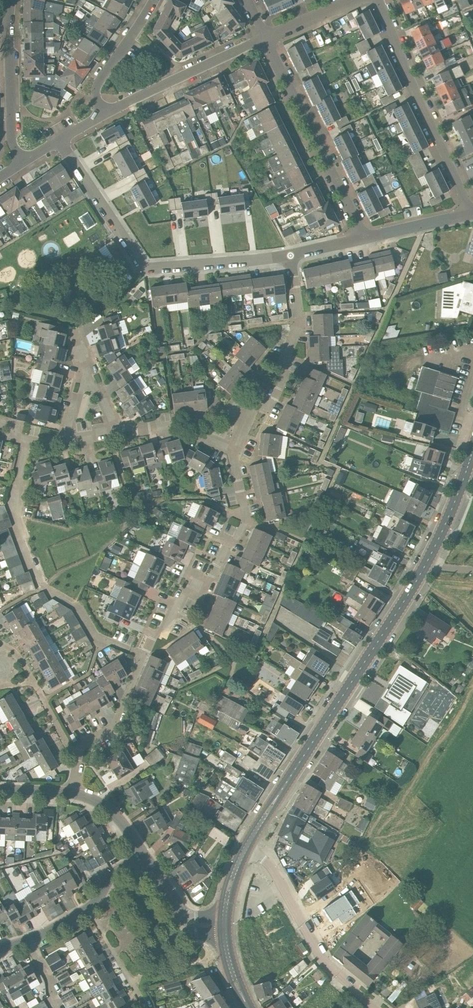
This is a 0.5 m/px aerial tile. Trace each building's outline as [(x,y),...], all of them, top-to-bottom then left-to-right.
[(52,14),(60,16),(62,6),(44,2),(44,0),(43,0),(26,0),(25,5),(25,8),(41,12),(52,14)] [(106,10),(106,11),(122,19),(127,9),(111,0),(101,0),(103,2),(101,7),(106,10)] [(127,9),(132,0),(111,0),(127,9)] [(186,8),(178,4),(171,0),(170,0),(161,17),(171,22),(172,20),(173,21),(174,19),(181,22),(183,17),(181,17),(186,8)] [(186,8),(187,6),(184,5),(185,2),(181,0),(180,0),(178,4),(186,8)] [(218,14),(218,15),(229,6),(232,4),(229,0),(216,0),(210,4),(218,14)] [(276,0),(267,0),(263,2),(270,16),(281,11),(276,0)] [(281,11),(292,6),(290,0),(276,0),(281,11)] [(416,11),(411,0),(400,0),(406,15),(416,11)] [(425,7),(422,0),(411,0),(416,11),(425,7)] [(444,0),(434,0),(435,2),(434,3),(437,9),(446,5),(444,0)] [(189,7),(199,12),(201,7),(191,2),(189,7)] [(215,16),(221,25),(222,26),(236,15),(229,6),(218,15),(218,14),(215,16)] [(92,15),(113,30),(119,21),(102,9),(96,7),(94,10),(93,10),(90,14),(92,15)] [(53,23),(52,14),(41,12),(25,8),(25,11),(24,18),(24,24),(25,24),(53,23)] [(359,16),(357,10),(346,15),(349,21),(354,18),(360,29),(374,22),(372,18),(368,11),(359,16)] [(207,14),(202,17),(205,23),(210,19),(207,14)] [(83,20),(82,20),(93,28),(107,39),(114,30),(113,30),(92,15),(89,19),(85,16),(83,20)] [(214,31),(209,34),(207,34),(211,43),(219,40),(217,35),(225,29),(229,35),(241,29),(243,24),(236,15),(222,26),(221,25),(214,31)] [(189,42),(194,51),(211,43),(207,34),(204,27),(200,16),(197,18),(201,28),(195,31),(193,32),(195,38),(191,39),(192,40),(189,42)] [(166,46),(174,38),(171,35),(177,30),(181,22),(174,19),(173,21),(172,20),(171,22),(161,17),(155,30),(155,34),(166,46)] [(77,23),(90,32),(87,36),(101,47),(107,39),(93,28),(82,20),(83,20),(80,18),(77,23)] [(365,40),(366,40),(379,33),(376,26),(374,22),(360,29),(365,40)] [(25,34),(53,33),(53,23),(25,24),(25,34)] [(416,42),(432,35),(428,25),(412,33),(416,42)] [(43,43),(53,43),(53,33),(25,34),(25,44),(42,43),(43,43)] [(323,45),(327,43),(323,34),(319,36),(323,45)] [(177,57),(180,58),(194,51),(189,42),(192,40),(191,39),(189,35),(182,39),(179,35),(175,39),(174,38),(166,46),(177,57)] [(416,42),(420,51),(436,44),(432,35),(416,42)] [(70,38),(68,42),(92,58),(98,49),(83,39),(79,36),(75,41),(70,38)] [(292,62),(306,55),(301,44),(306,41),(304,36),(293,41),(295,47),(286,51),(292,62)] [(365,40),(361,42),(355,45),(358,50),(358,51),(369,45),(366,40),(365,40)] [(425,60),(437,54),(440,53),(440,51),(445,48),(442,41),(436,44),(420,51),(425,60)] [(66,54),(85,67),(92,58),(68,42),(73,46),(71,50),(70,50),(68,53),(67,52),(66,54)] [(26,54),(49,53),(49,54),(53,54),(53,52),(57,51),(60,43),(53,43),(43,43),(42,43),(25,44),(26,54)] [(369,45),(358,51),(361,56),(366,53),(372,64),(386,57),(380,46),(371,51),(369,45)] [(60,63),(64,66),(82,78),(88,69),(85,67),(66,54),(60,51),(59,56),(66,60),(64,63),(62,61),(60,63)] [(49,56),(49,54),(49,53),(26,54),(25,54),(25,65),(53,64),(53,60),(43,60),(43,56),(49,56)] [(429,70),(445,62),(440,53),(437,54),(425,60),(429,70)] [(309,74),(320,69),(317,63),(311,66),(306,55),(292,62),(294,66),(297,73),(298,73),(306,69),(309,74)] [(459,60),(461,66),(472,62),(472,55),(459,60)] [(388,61),(386,57),(372,64),(377,75),(391,68),(388,61)] [(230,87),(261,72),(256,62),(225,77),(230,87)] [(59,77),(68,83),(75,88),(82,78),(64,66),(60,63),(64,66),(67,68),(61,76),(60,76),(59,77)] [(45,76),(45,74),(44,74),(44,69),(54,69),(56,65),(53,65),(53,64),(25,65),(25,77),(32,76),(45,76)] [(442,75),(433,79),(437,88),(453,80),(464,75),(460,66),(449,71),(442,75)] [(396,79),(391,68),(377,75),(382,86),(396,79)] [(308,95),(322,88),(317,77),(322,74),(320,69),(309,74),(312,80),(303,84),(308,95)] [(248,86),(250,89),(250,90),(263,84),(266,82),(261,72),(230,87),(232,92),(240,87),(241,90),(248,86)] [(35,101),(34,104),(43,107),(47,90),(50,91),(55,75),(55,74),(54,74),(53,76),(45,76),(32,76),(33,87),(35,87),(34,92),(33,92),(33,94),(31,99),(35,101)] [(47,90),(43,107),(50,109),(52,106),(55,107),(57,101),(57,102),(58,100),(61,89),(63,90),(68,83),(59,77),(55,75),(50,91),(47,90)] [(228,104),(233,101),(222,78),(212,82),(212,83),(225,108),(229,106),(228,104)] [(396,79),(382,86),(387,96),(380,100),(383,105),(394,100),(391,95),(402,90),(396,79)] [(441,97),(458,90),(453,81),(437,88),(441,97)] [(222,115),(219,110),(224,108),(212,83),(204,87),(216,112),(215,112),(218,117),(222,115)] [(243,101),(244,105),(268,93),(263,84),(250,90),(250,89),(241,94),(244,100),(243,101)] [(206,116),(215,112),(216,112),(204,87),(194,91),(206,117),(206,116)] [(322,88),(308,95),(310,99),(313,106),(315,105),(316,105),(327,99),(322,88)] [(441,97),(446,106),(461,99),(468,96),(467,94),(468,94),(466,88),(458,91),(458,90),(441,97)] [(202,119),(204,122),(208,120),(206,116),(206,117),(194,91),(185,96),(187,101),(197,121),(198,121),(202,119)] [(268,93),(244,105),(243,106),(248,116),(273,104),(268,93)] [(461,99),(446,106),(450,116),(472,105),(468,96),(461,99)] [(319,111),(321,116),(335,109),(330,98),(327,99),(316,105),(319,111)] [(196,131),(193,125),(198,122),(198,121),(197,121),(187,101),(178,105),(185,121),(191,133),(196,131)] [(393,111),(398,122),(412,115),(407,104),(398,108),(395,103),(384,108),(387,114),(393,111)] [(169,109),(184,141),(193,137),(191,133),(185,121),(178,105),(169,109)] [(180,142),(184,141),(169,109),(160,113),(167,129),(171,137),(176,134),(180,142)] [(340,119),(335,109),(321,116),(323,119),(326,126),(335,122),(338,127),(338,128),(349,122),(346,117),(340,119)] [(163,131),(167,129),(160,113),(151,117),(158,133),(164,146),(169,144),(163,131)] [(417,126),(412,115),(398,122),(403,133),(417,126)] [(472,134),(472,121),(471,116),(454,124),(457,132),(459,131),(463,139),(472,134)] [(170,158),(164,146),(158,133),(151,117),(141,122),(149,138),(154,147),(156,152),(167,171),(174,168),(174,167),(170,158)] [(353,131),(350,125),(339,130),(342,136),(333,140),(336,147),(338,151),(352,144),(347,133),(353,131)] [(422,137),(417,126),(403,133),(408,143),(422,137)] [(115,142),(118,147),(128,141),(125,136),(120,139),(114,127),(100,135),(106,146),(115,142)] [(472,154),(472,134),(463,139),(467,147),(464,148),(468,156),(472,154)] [(412,168),(423,163),(418,152),(428,148),(422,137),(408,143),(414,154),(407,158),(412,168)] [(223,138),(218,140),(221,146),(226,144),(223,138)] [(220,147),(217,140),(210,143),(214,150),(220,147)] [(128,141),(118,147),(121,152),(112,157),(118,168),(132,160),(126,150),(131,147),(128,141)] [(355,155),(356,156),(357,155),(352,144),(338,151),(343,161),(355,155)] [(198,148),(201,156),(209,152),(205,145),(198,148)] [(272,169),(297,156),(291,146),(276,154),(276,155),(267,160),(272,169)] [(183,163),(183,164),(192,160),(189,153),(188,150),(179,154),(183,162),(183,163)] [(189,153),(192,160),(198,157),(195,150),(189,153)] [(174,167),(183,163),(183,162),(179,154),(170,158),(174,167)] [(341,162),(345,169),(347,173),(361,166),(356,156),(355,155),(343,161),(342,162),(341,162)] [(277,178),(301,165),(297,156),(272,169),(274,173),(277,178)] [(133,174),(136,179),(146,174),(143,168),(138,171),(132,160),(118,168),(124,179),(133,174)] [(429,187),(443,181),(437,169),(428,174),(423,163),(412,168),(418,179),(423,176),(429,187)] [(276,189),(306,175),(301,165),(277,178),(272,180),(276,189)] [(52,172),(72,202),(80,197),(76,190),(71,193),(66,184),(70,181),(61,166),(52,172)] [(364,185),(374,180),(372,175),(366,178),(361,166),(347,173),(352,184),(361,180),(364,185)] [(246,170),(250,179),(255,177),(251,168),(246,170)] [(68,205),(72,202),(52,172),(43,178),(58,200),(63,197),(68,205)] [(136,179),(139,185),(130,190),(136,201),(150,193),(144,182),(149,179),(146,174),(136,179)] [(284,190),(287,196),(311,184),(306,175),(276,189),(278,193),(284,190)] [(260,186),(269,182),(267,177),(258,182),(260,186)] [(58,211),(53,203),(58,200),(43,178),(35,183),(51,208),(54,213),(58,211)] [(363,206),(377,199),(371,188),(377,186),(374,180),(364,185),(366,191),(357,195),(363,206)] [(448,192),(443,181),(429,187),(434,198),(428,201),(431,207),(442,202),(439,196),(448,192)] [(43,203),(47,210),(51,208),(35,183),(27,189),(38,206),(43,203)] [(295,197),(300,206),(319,196),(314,185),(293,196),(294,198),(295,198),(295,197)] [(38,206),(27,189),(18,194),(25,204),(28,209),(32,206),(38,216),(43,214),(38,206)] [(16,210),(20,215),(19,216),(21,219),(25,216),(19,208),(25,204),(18,194),(15,190),(7,195),(16,210)] [(150,193),(136,201),(142,212),(156,204),(150,193)] [(211,194),(212,206),(218,205),(220,215),(232,213),(230,197),(218,199),(217,193),(211,194)] [(205,201),(193,202),(195,218),(208,216),(206,206),(212,206),(211,194),(204,194),(205,201)] [(18,230),(17,230),(20,234),(23,232),(15,218),(19,216),(20,215),(16,210),(7,195),(0,200),(0,203),(18,230)] [(242,195),(230,197),(232,213),(244,211),(242,195)] [(306,215),(305,215),(324,205),(319,196),(300,206),(301,209),(300,210),(303,216),(306,215)] [(180,198),(174,199),(176,211),(182,210),(183,220),(195,218),(193,202),(181,204),(180,198)] [(365,210),(368,217),(377,213),(380,218),(391,213),(388,208),(382,210),(377,199),(363,206),(365,210)] [(17,230),(18,230),(0,203),(0,222),(5,230),(9,227),(13,233),(17,230)] [(313,224),(313,223),(332,214),(327,204),(324,205),(305,215),(306,215),(308,221),(307,222),(309,225),(310,226),(313,224)] [(275,207),(270,209),(274,217),(279,215),(275,207)] [(313,223),(313,224),(315,228),(319,226),(322,232),(337,224),(332,214),(313,223)] [(293,233),(284,238),(285,240),(312,234),(310,226),(309,225),(293,233)] [(281,233),(284,238),(293,233),(291,228),(281,233)] [(105,246),(119,267),(127,262),(113,241),(105,246)] [(402,250),(399,256),(406,259),(408,253),(402,250)] [(395,270),(392,261),(390,251),(379,253),(384,272),(395,270)] [(36,265),(36,252),(20,252),(20,265),(36,265)] [(374,274),(384,272),(379,253),(368,256),(369,261),(370,261),(373,274),(374,274)] [(349,266),(350,266),(348,260),(337,263),(341,281),(351,279),(351,278),(352,278),(349,266)] [(375,279),(374,274),(373,274),(370,261),(369,261),(360,264),(364,282),(375,279)] [(331,284),(341,281),(337,263),(327,265),(331,284)] [(353,285),(364,282),(360,264),(350,266),(349,266),(352,278),(351,278),(351,279),(353,285)] [(320,286),(331,284),(327,265),(316,268),(320,286)] [(306,289),(320,286),(316,268),(302,271),(306,289)] [(447,273),(438,274),(440,283),(448,281),(447,273)] [(252,294),(250,281),(251,280),(250,275),(239,276),(241,295),(251,294),(252,294)] [(230,297),(241,295),(239,276),(228,278),(230,297)] [(274,296),(275,296),(285,295),(283,276),(271,277),(274,296)] [(263,298),(274,296),(271,277),(261,279),(263,298)] [(219,298),(221,298),(230,297),(228,278),(217,279),(217,285),(219,298)] [(251,294),(252,299),(263,298),(261,279),(251,280),(250,281),(252,294),(251,294)] [(449,316),(457,318),(460,310),(472,314),(472,285),(463,282),(463,284),(450,288),(448,296),(450,297),(449,316)] [(188,303),(186,289),(186,284),(174,285),(177,304),(187,303),(188,303)] [(166,306),(177,304),(174,285),(164,287),(166,306)] [(207,286),(210,305),(221,304),(221,298),(219,298),(217,285),(207,286)] [(199,307),(210,305),(207,286),(197,288),(199,307)] [(152,307),(166,306),(164,287),(150,289),(152,307)] [(186,289),(188,303),(187,303),(188,308),(199,307),(197,288),(186,289)] [(138,289),(132,296),(137,301),(143,293),(138,289)] [(368,303),(369,308),(380,308),(378,299),(368,301),(368,303)] [(313,326),(332,325),(331,314),(312,315),(313,326)] [(106,326),(97,328),(102,342),(117,337),(121,335),(117,322),(119,322),(117,316),(104,320),(106,326)] [(32,341),(39,343),(62,349),(65,335),(51,332),(53,326),(43,324),(39,323),(36,335),(34,335),(32,341)] [(313,326),(314,337),(327,337),(333,337),(332,325),(313,326)] [(396,337),(400,330),(395,331),(394,329),(395,325),(388,327),(382,340),(396,337)] [(104,355),(110,364),(123,355),(124,355),(121,349),(121,350),(117,337),(102,342),(97,343),(101,356),(104,355)] [(242,347),(256,360),(265,349),(251,337),(242,347)] [(308,337),(309,348),(327,347),(327,337),(314,337),(308,337)] [(206,345),(202,342),(198,347),(202,350),(206,345)] [(67,350),(62,349),(39,343),(36,356),(43,358),(41,364),(55,368),(56,363),(63,364),(67,350)] [(242,347),(234,356),(238,359),(249,368),(256,360),(242,347)] [(327,347),(309,348),(309,363),(325,362),(325,370),(342,377),(341,361),(339,361),(339,347),(327,347)] [(117,383),(129,374),(139,368),(132,358),(127,361),(123,355),(110,364),(106,366),(117,383)] [(249,368),(238,359),(231,367),(246,380),(253,371),(249,368)] [(0,364),(0,371),(0,374),(10,372),(8,362),(0,364)] [(42,371),(38,384),(59,390),(62,376),(53,374),(55,368),(41,364),(37,363),(35,370),(42,371)] [(224,375),(239,388),(246,380),(231,367),(224,375)] [(421,392),(415,413),(417,413),(414,423),(435,429),(449,433),(455,413),(447,410),(450,401),(457,377),(422,367),(415,390),(421,392)] [(321,385),(326,375),(309,368),(304,378),(321,385)] [(352,382),(357,370),(352,368),(347,379),(352,382)] [(124,403),(137,395),(141,391),(133,380),(129,374),(117,383),(121,389),(116,392),(124,403)] [(219,385),(215,389),(220,394),(224,390),(232,397),(239,388),(224,375),(217,384),(219,385)] [(317,396),(321,385),(304,378),(300,388),(317,396)] [(45,400),(44,406),(58,410),(59,404),(55,403),(59,390),(38,384),(35,398),(45,400)] [(312,405),(317,396),(300,388),(295,398),(312,405)] [(193,391),(196,411),(207,409),(206,399),(211,398),(210,392),(205,392),(204,390),(193,391)] [(185,412),(196,411),(193,391),(183,393),(185,412)] [(174,414),(185,412),(183,393),(171,394),(174,414)] [(137,395),(124,403),(120,405),(128,417),(137,411),(140,416),(154,407),(148,399),(146,396),(140,400),(137,395)] [(303,413),(303,414),(308,416),(312,405),(295,398),(291,407),(303,413)] [(376,405),(366,402),(363,411),(374,414),(376,405)] [(58,410),(44,406),(38,404),(35,418),(54,423),(58,410)] [(299,423),(303,414),(303,413),(291,407),(286,405),(281,415),(299,423)] [(152,416),(150,412),(144,416),(147,420),(152,416)] [(357,420),(364,422),(366,413),(360,412),(357,420)] [(30,423),(32,417),(18,414),(17,420),(30,423)] [(293,436),(297,427),(299,423),(281,415),(275,428),(293,436)] [(413,423),(410,434),(431,440),(435,429),(414,423),(413,423)] [(259,445),(278,447),(280,436),(261,434),(259,445)] [(336,434),(333,441),(338,444),(342,436),(336,434)] [(171,464),(184,460),(182,450),(179,440),(166,444),(165,440),(158,442),(160,448),(162,456),(163,456),(168,455),(171,464)] [(163,456),(162,456),(160,448),(153,450),(152,444),(139,447),(145,467),(157,463),(164,461),(163,456)] [(262,456),(266,457),(277,458),(278,447),(259,445),(258,456),(262,456)] [(131,471),(145,467),(139,447),(120,453),(123,464),(129,463),(131,471)] [(422,461),(439,467),(443,453),(427,448),(422,461)] [(188,466),(200,473),(208,460),(209,458),(196,451),(195,453),(187,449),(182,450),(184,460),(182,465),(187,467),(188,466)] [(249,466),(251,477),(270,473),(266,457),(262,456),(262,464),(249,466)] [(110,489),(108,482),(117,479),(111,459),(98,463),(100,471),(94,473),(94,472),(93,472),(95,477),(100,492),(110,489)] [(201,474),(205,490),(222,486),(218,469),(216,469),(215,465),(208,460),(200,473),(201,474)] [(417,474),(416,474),(435,480),(439,467),(422,461),(420,461),(419,466),(411,464),(408,471),(417,474)] [(47,482),(55,481),(55,480),(51,468),(50,464),(45,465),(44,462),(36,464),(38,472),(32,474),(36,487),(46,485),(47,484),(47,482)] [(65,491),(77,488),(78,488),(74,474),(68,476),(65,464),(51,468),(55,480),(55,481),(57,487),(63,486),(65,491)] [(100,492),(95,477),(90,478),(86,466),(73,470),(74,474),(78,488),(77,488),(79,492),(85,491),(86,496),(100,492)] [(254,488),(272,484),(270,473),(251,477),(254,488)] [(341,485),(343,480),(337,477),(335,483),(341,485)] [(357,491),(360,487),(349,482),(347,486),(357,491)] [(261,498),(261,497),(275,494),(272,484),(254,488),(256,499),(261,498)] [(409,497),(410,498),(425,505),(430,494),(421,489),(422,487),(416,484),(409,497)] [(261,497),(261,498),(264,508),(282,504),(280,493),(275,494),(261,497)] [(48,507),(61,503),(59,496),(46,499),(48,507)] [(311,510),(315,512),(321,499),(317,496),(311,510)] [(397,501),(392,511),(394,511),(403,515),(406,511),(419,517),(425,505),(410,498),(406,506),(397,501)] [(282,504),(264,508),(267,522),(285,518),(282,504)] [(199,506),(192,523),(191,524),(203,529),(205,524),(212,527),(218,514),(199,506)] [(158,518),(161,512),(154,509),(152,515),(158,518)] [(394,511),(386,528),(390,530),(394,532),(408,539),(414,526),(401,520),(403,515),(394,511)] [(107,514),(108,520),(116,518),(114,512),(107,514)] [(4,523),(6,523),(10,521),(7,513),(0,515),(0,521),(3,520),(4,523)] [(6,523),(4,523),(3,520),(0,521),(0,531),(8,528),(12,527),(10,521),(6,523)] [(182,526),(176,539),(187,544),(195,547),(203,529),(191,524),(192,523),(191,523),(188,528),(182,526)] [(11,537),(8,528),(0,531),(0,541),(11,537)] [(250,538),(267,546),(272,536),(254,529),(250,538)] [(390,530),(384,543),(401,552),(408,539),(394,532),(390,530)] [(284,542),(286,536),(277,532),(274,537),(284,542)] [(1,551),(14,546),(11,537),(0,541),(0,551),(1,551)] [(263,556),(267,546),(250,538),(246,548),(263,556)] [(166,541),(160,554),(174,560),(179,562),(187,544),(176,539),(173,544),(166,541)] [(380,546),(374,543),(369,540),(366,547),(376,552),(380,546)] [(113,545),(110,551),(118,555),(121,548),(113,545)] [(5,560),(18,555),(14,546),(1,551),(5,560)] [(253,564),(258,567),(263,556),(246,548),(241,558),(254,564),(253,564)] [(145,553),(139,566),(158,575),(164,563),(171,566),(174,560),(160,554),(158,559),(145,553)] [(375,566),(390,574),(396,562),(382,554),(375,566)] [(8,569),(21,564),(18,555),(5,560),(8,569)] [(249,574),(253,564),(254,564),(241,558),(236,556),(232,566),(244,572),(249,574)] [(344,569),(356,576),(358,572),(383,586),(390,574),(375,566),(373,564),(371,570),(353,560),(351,564),(348,562),(344,569)] [(222,574),(240,582),(244,572),(232,566),(227,563),(222,574)] [(14,577),(25,573),(21,564),(8,569),(11,578),(14,577)] [(139,566),(131,584),(131,585),(132,585),(146,591),(148,586),(152,588),(158,575),(139,566)] [(341,576),(343,577),(352,582),(356,576),(344,569),(341,576)] [(20,585),(32,581),(29,572),(25,573),(14,577),(18,586),(20,585)] [(235,591),(240,582),(222,574),(218,584),(235,591)] [(121,587),(115,600),(134,608),(140,595),(130,591),(132,585),(131,585),(131,584),(118,578),(115,584),(121,587)] [(32,581),(20,585),(24,595),(27,593),(36,590),(32,581)] [(231,601),(231,600),(235,591),(218,584),(213,594),(218,596),(231,601)] [(347,597),(376,615),(383,603),(369,594),(365,600),(354,593),(355,593),(351,591),(347,597)] [(279,606),(284,609),(291,597),(290,596),(284,593),(283,596),(279,606)] [(262,604),(272,608),(276,598),(271,596),(267,594),(262,604)] [(354,616),(353,617),(368,627),(376,615),(347,597),(347,598),(340,594),(336,600),(349,609),(347,612),(354,616)] [(48,601),(45,596),(40,599),(37,601),(32,604),(35,609),(40,606),(43,605),(42,604),(48,601)] [(236,603),(236,602),(231,600),(231,601),(218,596),(214,606),(231,613),(236,603)] [(284,609),(289,612),(296,600),(291,597),(284,609)] [(43,605),(47,613),(53,610),(52,607),(58,603),(52,599),(48,601),(42,604),(43,605)] [(112,606),(109,605),(107,611),(110,612),(107,618),(119,623),(121,618),(128,621),(134,608),(115,600),(112,606)] [(289,612),(294,614),(301,603),(298,601),(296,600),(289,612)] [(59,618),(63,616),(71,611),(58,603),(52,607),(53,610),(54,609),(59,618)] [(294,614),(299,617),(306,606),(301,603),(294,614)] [(263,616),(268,618),(272,608),(262,604),(258,613),(263,616)] [(227,623),(231,613),(214,606),(209,615),(227,623)] [(299,617),(304,620),(311,608),(306,606),(299,617)] [(3,624),(5,627),(25,616),(20,607),(3,616),(6,622),(3,624)] [(308,623),(309,624),(316,611),(311,608),(304,620),(308,623)] [(71,611),(63,616),(64,619),(73,614),(71,611)] [(309,624),(313,627),(321,614),(316,611),(309,624)] [(329,618),(340,623),(344,618),(334,611),(329,618)] [(318,629),(319,629),(321,626),(324,621),(326,617),(321,614),(313,627),(318,629)] [(440,641),(449,627),(429,614),(424,622),(425,623),(415,639),(418,636),(423,639),(423,640),(431,645),(435,638),(440,641)] [(225,627),(227,623),(209,615),(203,628),(221,636),(225,627)] [(14,634),(14,633),(30,624),(29,623),(25,616),(5,627),(7,630),(10,628),(13,634),(14,634)] [(343,633),(340,638),(355,647),(361,637),(340,623),(329,618),(326,616),(326,617),(324,621),(326,622),(343,633)] [(16,636),(19,634),(22,639),(39,630),(44,627),(46,625),(41,617),(34,621),(33,621),(29,623),(30,624),(14,633),(14,634),(16,636)] [(268,644),(279,627),(272,622),(265,639),(268,644)] [(70,629),(72,632),(81,627),(79,624),(74,627),(70,629)] [(75,642),(86,635),(81,627),(72,632),(70,633),(75,642)] [(327,642),(331,636),(319,629),(318,629),(315,635),(326,641),(327,642)] [(22,647),(23,650),(43,638),(39,630),(22,639),(25,645),(22,647)] [(202,645),(207,642),(204,638),(199,641),(193,632),(184,638),(195,654),(204,648),(202,645)] [(83,644),(85,647),(91,644),(86,635),(75,642),(78,647),(83,644)] [(322,647),(326,641),(315,635),(311,640),(322,647)] [(29,651),(32,656),(48,646),(43,638),(23,650),(25,653),(29,651)] [(191,658),(190,657),(195,654),(184,638),(175,644),(186,660),(186,659),(187,661),(191,658)] [(322,647),(327,650),(331,644),(327,642),(326,641),(322,647)] [(172,660),(176,666),(186,660),(175,644),(165,650),(169,656),(169,655),(172,660)] [(336,656),(340,651),(340,650),(331,644),(327,650),(336,656)] [(31,663),(33,666),(53,654),(48,646),(32,656),(35,661),(31,663)] [(310,669),(323,677),(328,669),(326,667),(327,665),(319,660),(322,655),(325,657),(311,648),(302,663),(310,669)] [(38,667),(41,672),(58,663),(53,654),(33,666),(35,669),(38,667)] [(146,666),(163,674),(168,663),(172,660),(169,655),(169,656),(162,661),(150,656),(146,666)] [(296,680),(313,692),(318,684),(316,682),(317,681),(306,674),(310,669),(302,663),(301,663),(291,656),(289,660),(299,667),(298,668),(302,671),(296,680)] [(109,665),(120,685),(123,683),(121,680),(127,676),(124,672),(130,669),(122,657),(109,665)] [(41,680),(43,683),(63,671),(58,663),(41,672),(44,678),(41,680)] [(115,683),(117,687),(120,685),(109,665),(100,670),(103,676),(104,676),(110,686),(115,683)] [(159,683),(163,674),(146,666),(141,676),(159,683)] [(400,666),(389,683),(391,685),(389,690),(387,689),(381,698),(390,704),(384,713),(402,727),(410,714),(402,708),(415,688),(419,691),(425,682),(400,666)] [(63,671),(43,683),(45,686),(48,684),(51,689),(68,680),(63,671)] [(103,676),(95,681),(98,687),(99,686),(111,706),(114,705),(109,696),(114,692),(110,686),(104,676),(103,676)] [(154,693),(159,683),(141,676),(137,686),(154,693)] [(257,681),(252,676),(246,682),(251,687),(257,681)] [(285,687),(281,694),(285,696),(286,696),(291,699),(294,694),(304,701),(305,699),(308,701),(313,692),(296,680),(289,690),(285,687)] [(106,705),(107,708),(111,706),(99,686),(98,687),(91,691),(100,708),(106,705)] [(148,706),(154,693),(137,686),(131,699),(148,706)] [(95,711),(100,708),(91,691),(83,696),(94,716),(97,714),(95,711)] [(3,712),(20,702),(16,695),(12,697),(10,694),(0,700),(0,706),(3,712)] [(221,712),(241,723),(248,710),(218,694),(211,707),(220,712),(221,712)] [(91,718),(94,716),(83,696),(74,701),(84,717),(89,714),(91,718)] [(271,709),(280,714),(283,709),(294,716),(295,714),(298,716),(303,707),(290,699),(291,699),(286,696),(285,696),(279,705),(275,703),(271,709)] [(78,721),(84,717),(74,701),(65,706),(71,716),(66,719),(73,731),(81,726),(78,721)] [(169,704),(164,701),(159,712),(163,715),(169,704)] [(8,721),(22,713),(20,710),(24,708),(20,702),(3,712),(8,721)] [(135,722),(139,711),(131,708),(128,719),(135,722)] [(148,709),(145,712),(149,717),(153,714),(148,709)] [(285,717),(280,714),(272,709),(271,711),(283,720),(285,717)] [(241,723),(221,712),(217,720),(237,730),(241,723)] [(8,721),(14,730),(31,720),(27,713),(23,716),(22,713),(8,721)] [(359,729),(374,740),(382,727),(388,731),(393,723),(381,715),(377,722),(368,716),(359,729)] [(31,720),(14,730),(19,740),(32,732),(31,729),(35,727),(31,720)] [(283,725),(276,736),(290,745),(298,734),(283,725)] [(367,752),(374,740),(359,729),(350,743),(360,749),(355,756),(367,763),(372,756),(367,752)] [(150,730),(147,742),(151,743),(155,732),(150,730)] [(20,751),(20,752),(25,749),(29,747),(29,746),(42,739),(41,738),(38,732),(34,734),(32,732),(19,740),(13,743),(19,752),(20,751)] [(34,756),(47,748),(46,746),(50,743),(45,736),(41,738),(42,739),(29,746),(29,747),(25,749),(30,758),(34,756)] [(259,757),(276,768),(284,755),(257,738),(253,744),(263,751),(259,757)] [(191,741),(187,751),(201,758),(206,747),(191,741)] [(106,760),(112,770),(131,758),(131,757),(138,753),(132,743),(123,744),(118,747),(120,752),(106,760)] [(338,776),(344,780),(350,784),(354,777),(338,767),(342,761),(341,761),(345,754),(331,744),(319,763),(338,776)] [(34,756),(39,765),(56,755),(52,748),(48,751),(47,748),(34,756)] [(156,748),(144,758),(151,767),(164,757),(163,757),(158,750),(156,748)] [(220,758),(227,763),(232,766),(236,758),(224,750),(223,751),(221,755),(220,758)] [(207,751),(205,756),(216,762),(219,758),(207,751)] [(165,778),(173,781),(181,756),(174,754),(165,778)] [(181,756),(173,781),(189,786),(199,760),(182,754),(181,756)] [(246,754),(241,763),(268,780),(276,768),(259,757),(256,761),(246,754)] [(56,755),(39,765),(45,775),(58,767),(56,764),(60,762),(56,755)] [(131,758),(112,770),(118,779),(137,768),(131,758)] [(341,785),(344,780),(338,776),(319,763),(312,773),(321,779),(318,785),(330,792),(335,782),(341,785)] [(232,779),(228,784),(254,801),(261,790),(241,777),(238,783),(232,779)] [(134,805),(152,794),(148,787),(152,784),(148,778),(125,791),(134,805)] [(223,808),(241,820),(246,813),(254,801),(228,784),(220,796),(225,800),(221,807),(223,808)] [(327,801),(319,797),(321,793),(305,784),(299,795),(323,808),(327,801)] [(198,812),(209,797),(198,792),(189,806),(198,812)] [(323,808),(299,795),(293,805),(309,814),(312,808),(315,810),(314,813),(325,819),(329,812),(323,808)] [(382,802),(385,805),(391,797),(387,795),(382,802)] [(336,806),(348,812),(352,803),(340,797),(336,806)] [(368,797),(363,805),(373,810),(377,801),(368,797)] [(307,817),(309,814),(293,805),(288,814),(303,821),(323,834),(326,828),(307,817)] [(217,818),(216,819),(234,831),(241,820),(223,808),(220,812),(218,810),(214,816),(217,818)] [(46,829),(53,829),(53,810),(43,810),(43,815),(36,814),(36,831),(46,831),(46,829)] [(159,834),(168,828),(166,824),(171,821),(165,810),(160,812),(160,811),(143,821),(151,833),(157,830),(159,834)] [(4,840),(15,841),(16,814),(12,813),(12,819),(6,818),(5,835),(4,834),(4,840)] [(74,834),(78,832),(78,831),(93,823),(91,820),(87,823),(83,816),(79,819),(75,813),(64,820),(67,826),(68,825),(74,834)] [(19,835),(25,835),(26,819),(19,819),(19,814),(16,814),(15,841),(18,841),(19,835)] [(35,841),(36,831),(36,814),(33,814),(33,819),(26,819),(25,835),(31,836),(31,841),(35,841)] [(333,840),(324,835),(324,834),(323,834),(303,821),(288,814),(283,825),(279,836),(293,842),(291,847),(322,863),(326,854),(333,840)] [(175,830),(175,829),(180,820),(174,817),(169,827),(175,830)] [(362,818),(357,826),(363,829),(367,821),(362,818)] [(81,836),(76,839),(78,843),(102,829),(101,826),(96,829),(93,823),(78,831),(78,832),(81,836)] [(89,849),(103,841),(99,835),(104,832),(102,829),(78,843),(80,846),(85,843),(89,849)] [(186,848),(192,838),(175,829),(175,830),(169,840),(176,843),(176,844),(163,854),(171,865),(184,856),(180,850),(184,847),(186,848)] [(60,841),(56,844),(59,850),(64,847),(60,841)] [(89,849),(94,858),(112,847),(111,844),(106,847),(103,841),(89,849)] [(112,847),(94,858),(99,867),(113,859),(110,852),(114,850),(112,847)] [(68,848),(60,852),(67,857),(71,855),(68,848)] [(34,854),(34,858),(52,853),(52,850),(34,854)] [(207,875),(194,856),(174,870),(183,882),(190,878),(194,884),(207,875)] [(56,873),(70,897),(73,895),(71,890),(77,887),(74,882),(80,879),(74,869),(68,872),(66,867),(56,873)] [(339,886),(332,876),(335,874),(330,867),(313,878),(311,879),(316,886),(311,889),(318,900),(339,886)] [(53,900),(59,897),(50,882),(45,885),(36,869),(32,871),(52,907),(55,905),(53,900)] [(50,908),(52,907),(32,871),(28,874),(34,885),(30,887),(33,892),(32,893),(41,907),(47,904),(50,908)] [(65,894),(67,898),(70,897),(56,873),(53,874),(56,879),(50,882),(59,897),(65,894)] [(211,881),(208,878),(203,882),(208,888),(211,881)] [(129,897),(133,897),(135,896),(136,892),(134,890),(131,889),(128,891),(128,894),(129,897)] [(359,904),(351,891),(322,910),(331,922),(338,917),(342,922),(354,914),(351,909),(359,904)] [(22,908),(29,920),(38,915),(35,910),(41,907),(32,893),(23,898),(28,905),(22,908)] [(416,911),(424,903),(419,898),(411,907),(416,911)] [(9,925),(11,924),(3,909),(4,909),(1,904),(0,905),(0,924),(7,921),(9,925)] [(4,909),(3,909),(11,924),(18,920),(20,925),(29,920),(22,908),(17,911),(13,904),(4,909)] [(259,925),(265,936),(284,925),(278,915),(274,917),(270,911),(260,918),(263,923),(259,925)] [(368,986),(376,977),(403,945),(366,915),(332,957),(368,986)] [(70,940),(75,950),(93,939),(92,936),(87,939),(84,932),(70,940)] [(80,959),(94,951),(91,944),(95,942),(93,939),(75,950),(80,959)] [(94,951),(80,959),(85,967),(104,957),(102,954),(97,956),(94,951)] [(48,966),(60,959),(57,953),(45,960),(48,966)] [(80,971),(85,980),(104,968),(101,962),(105,960),(104,957),(85,967),(80,971)] [(60,959),(48,966),(52,972),(64,965),(60,959)] [(293,967),(297,973),(298,975),(307,966),(303,960),(293,967)] [(17,966),(27,984),(37,979),(29,965),(22,969),(20,964),(17,966)] [(31,990),(27,984),(17,966),(14,967),(17,972),(10,976),(21,995),(31,990)] [(85,980),(90,988),(114,974),(112,972),(108,974),(104,968),(85,980)] [(58,983),(70,976),(67,971),(55,977),(58,983)] [(12,1001),(21,995),(10,976),(5,979),(2,974),(0,976),(0,991),(5,988),(12,1001)] [(95,997),(114,986),(111,980),(115,978),(114,974),(90,988),(95,997)] [(61,988),(73,982),(70,976),(58,983),(61,988)] [(196,994),(198,993),(203,999),(203,1000),(220,994),(208,976),(191,981),(195,988),(193,990),(196,994)] [(256,999),(272,995),(269,981),(253,985),(256,999)] [(163,986),(165,993),(182,989),(180,982),(163,986)] [(286,987),(282,991),(285,997),(293,989),(289,985),(287,987),(286,987)] [(105,1003),(124,992),(122,989),(118,992),(114,986),(95,997),(100,1006),(105,1003)] [(462,997),(467,1003),(472,998),(472,988),(462,997)] [(63,1004),(75,997),(72,991),(60,998),(63,1004)] [(108,1007),(118,1007),(125,1004),(121,998),(126,995),(124,992),(105,1003),(108,1007)] [(202,1000),(208,1007),(217,1007),(219,1007),(227,1003),(220,994),(203,1000),(203,999),(202,1000)] [(440,1003),(433,1006),(428,996),(425,997),(416,1001),(419,1007),(442,1007),(440,1003)] [(78,1002),(75,997),(63,1004),(65,1007),(68,1007),(78,1002)]
